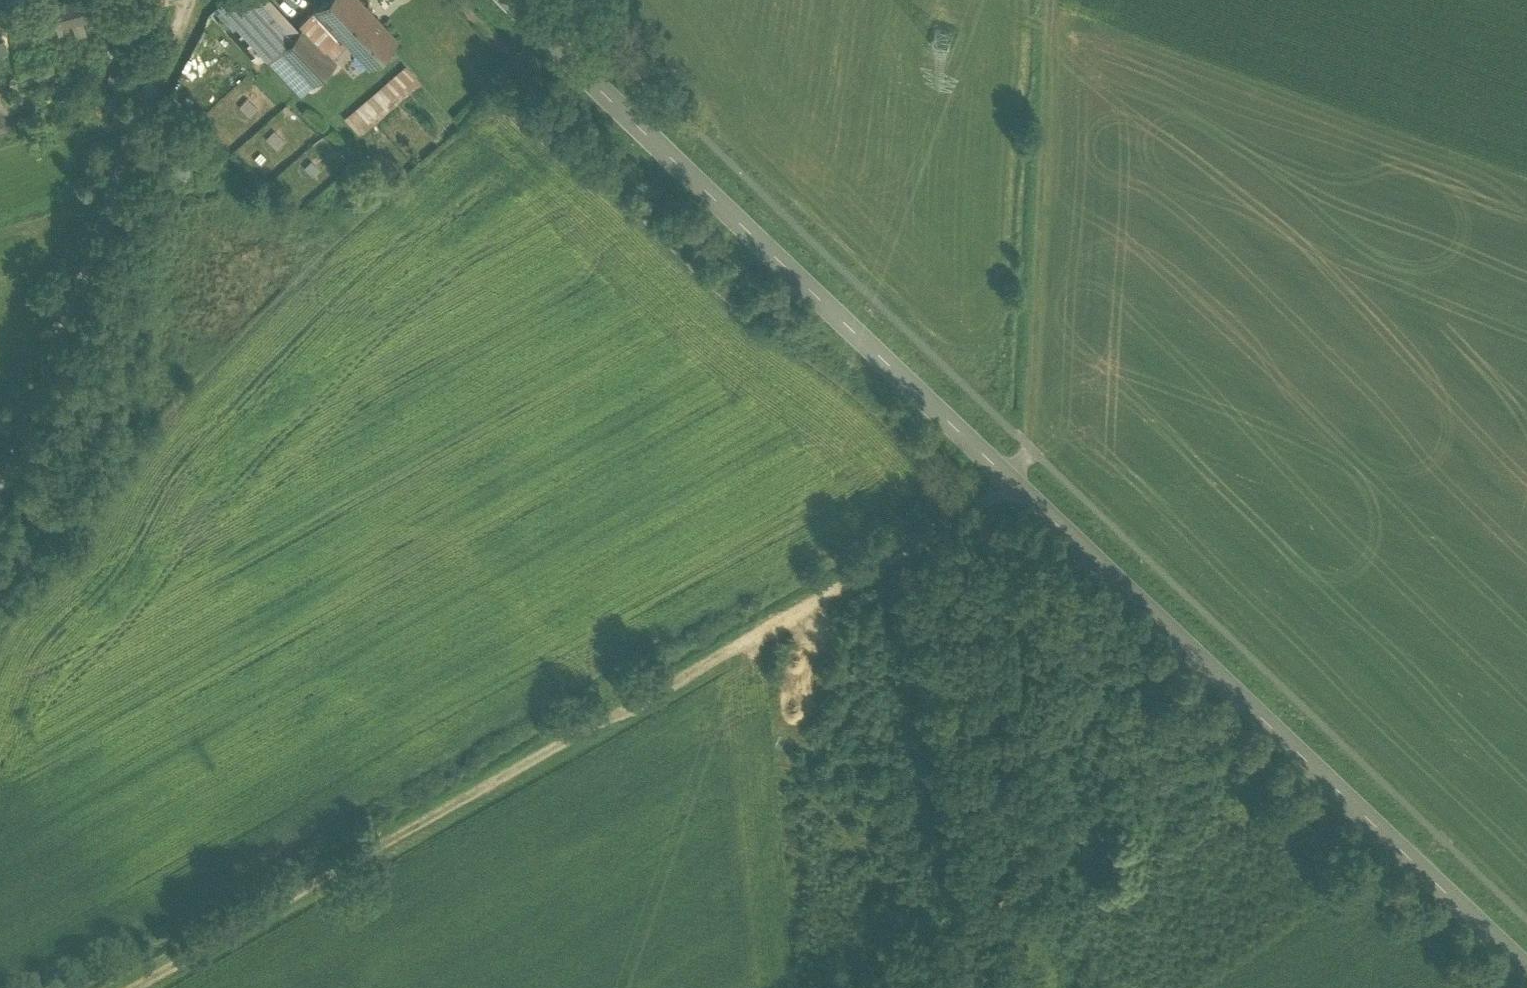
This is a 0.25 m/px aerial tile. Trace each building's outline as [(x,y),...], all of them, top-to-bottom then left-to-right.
[(217,8),(304,98),(349,54),(369,74),(404,40),(365,0),(321,0),(298,22),(276,0),(226,0),(217,8)]
